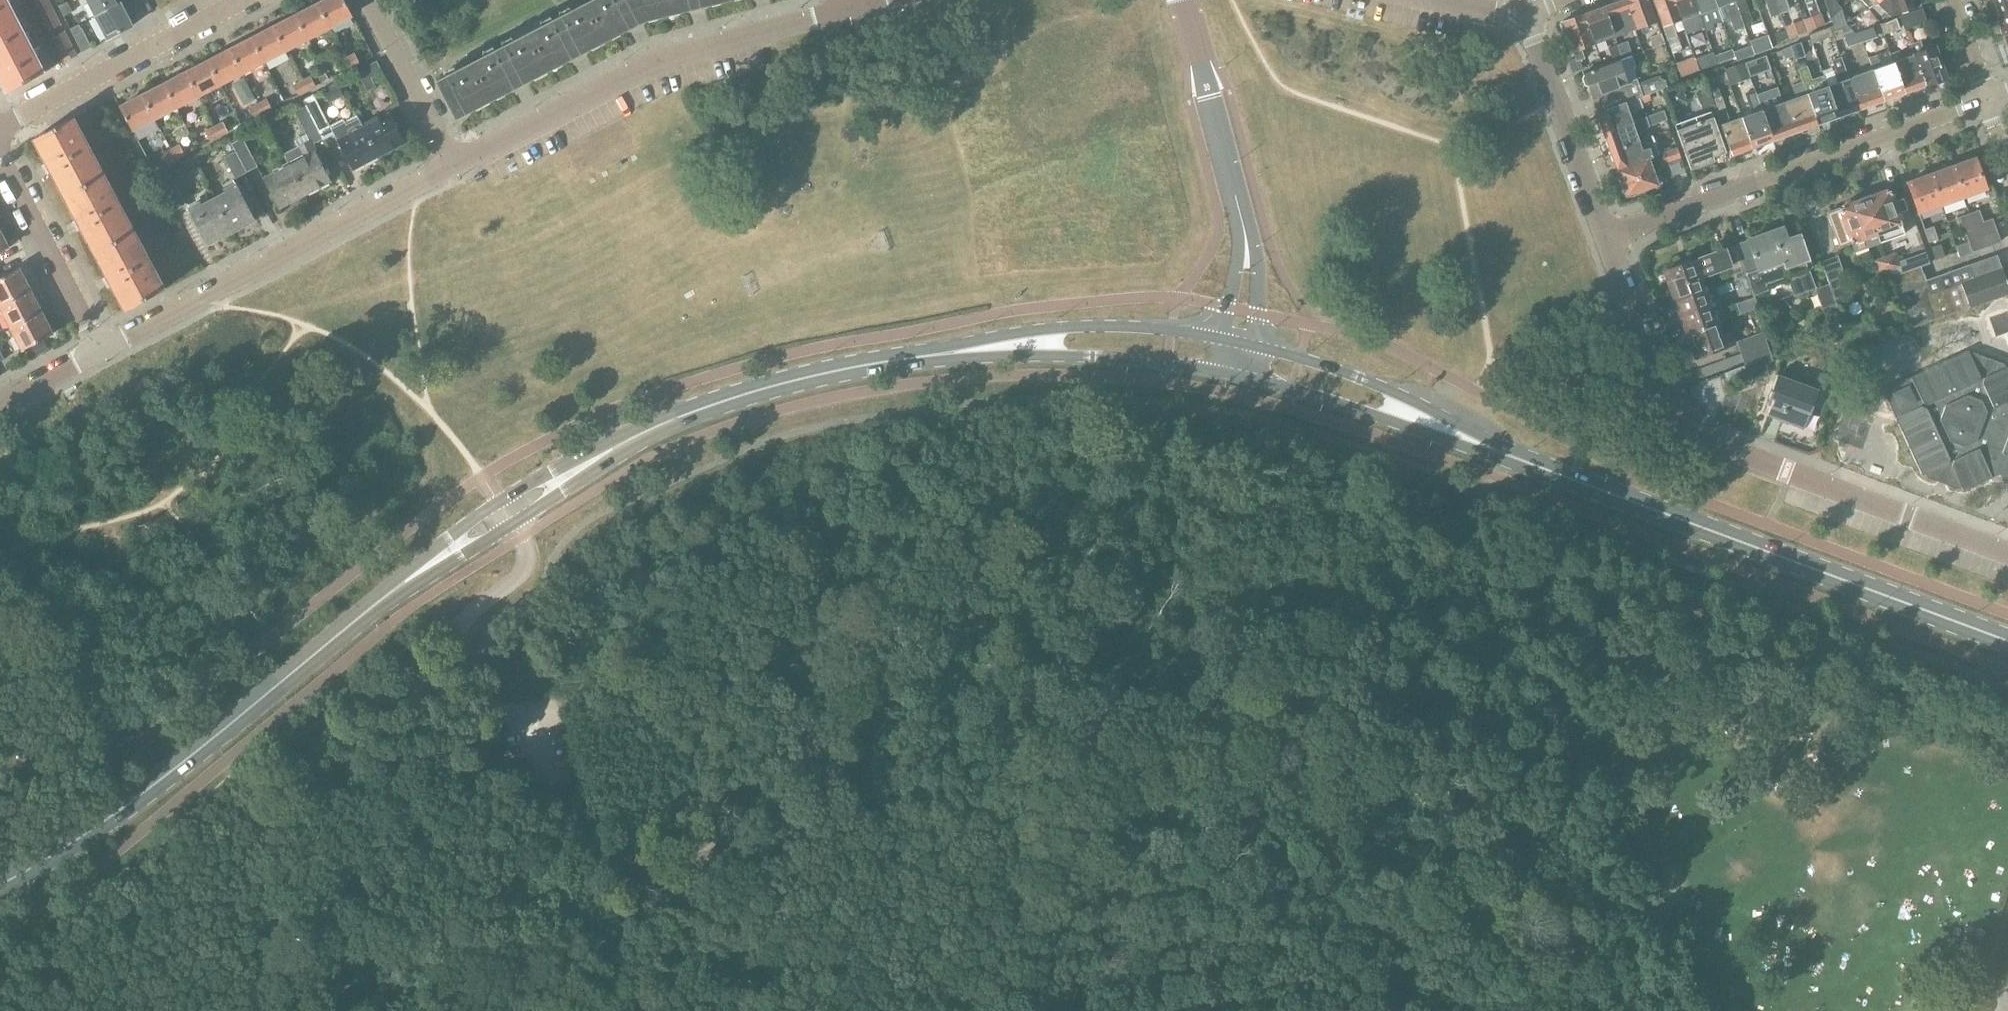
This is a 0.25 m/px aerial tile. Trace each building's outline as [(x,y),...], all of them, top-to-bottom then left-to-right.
[(15,18),(6,0),(0,0),(0,26),(15,18)] [(37,6),(41,14),(52,8),(48,0),(37,6)] [(95,15),(120,2),(119,0),(87,0),(95,15)] [(317,3),(330,26),(352,15),(344,0),(323,0),(317,3)] [(525,29),(546,69),(603,39),(598,29),(583,0),(580,0),(568,6),(570,11),(561,15),(543,25),(540,21),(525,29)] [(659,0),(583,0),(598,29),(603,39),(617,32),(637,21),(648,17),(662,14),(659,0)] [(662,14),(717,0),(659,0),(662,14)] [(1624,0),(1614,0),(1611,1),(1612,3),(1603,6),(1614,36),(1635,29),(1624,0)] [(1635,29),(1655,21),(1647,0),(1624,0),(1635,29)] [(1673,0),(1652,0),(1672,53),(1681,50),(1671,23),(1680,20),(1673,0)] [(1680,20),(1685,32),(1703,26),(1694,0),(1673,0),(1680,20)] [(1714,0),(1694,0),(1703,26),(1705,31),(1714,28),(1712,23),(1721,19),(1714,0)] [(1721,19),(1730,16),(1735,31),(1744,27),(1734,0),(1714,0),(1721,19)] [(1744,27),(1754,24),(1745,0),(1734,0),(1744,27)] [(1771,17),(1780,13),(1779,12),(1775,0),(1765,0),(1771,17)] [(1779,12),(1789,8),(1786,0),(1775,0),(1779,12)] [(1829,16),(1839,6),(1834,0),(1824,0),(1829,16)] [(1874,0),(1889,15),(1919,4),(1918,0),(1875,0),(1874,0)] [(1994,4),(1993,7),(1996,16),(2007,11),(2007,0),(1992,0),(1994,4)] [(57,6),(62,15),(71,11),(66,1),(57,6)] [(108,38),(132,25),(130,21),(132,20),(127,11),(125,12),(120,2),(95,15),(108,38)] [(295,14),(308,38),(330,26),(317,3),(295,14)] [(1584,13),(1583,13),(1594,43),(1614,36),(1603,6),(1593,10),(1592,8),(1583,11),(1584,13)] [(1829,26),(1831,31),(1848,25),(1844,20),(1841,8),(1839,6),(1829,16),(1832,25),(1829,26)] [(41,14),(45,22),(56,16),(52,8),(41,14)] [(1925,20),(1920,8),(1899,15),(1904,27),(1925,20)] [(1996,16),(1999,25),(2002,26),(2005,35),(2007,34),(2007,11),(1996,16)] [(1820,12),(1802,19),(1807,30),(1825,23),(1820,12)] [(1594,43),(1583,13),(1580,14),(1577,13),(1572,15),(1571,18),(1561,21),(1575,60),(1583,57),(1580,48),(1594,43)] [(295,14),(273,26),(286,49),(308,38),(295,14)] [(56,16),(45,22),(49,30),(60,24),(56,16)] [(1895,17),(1879,22),(1882,33),(1899,27),(1895,17)] [(43,72),(15,18),(0,26),(0,78),(7,91),(43,72)] [(1784,25),(1785,29),(1788,37),(1807,30),(1802,19),(1784,25)] [(82,52),(91,47),(79,23),(69,28),(82,52)] [(1831,31),(1832,36),(1834,40),(1843,37),(1855,33),(1848,25),(1831,31)] [(252,37),(264,61),(286,49),(273,26),(252,37)] [(1832,36),(1831,31),(1829,26),(1808,33),(1811,43),(1832,36)] [(1872,26),(1858,31),(1861,41),(1875,36),(1872,26)] [(483,51),(467,59),(483,89),(488,99),(546,69),(525,29),(510,36),(513,41),(494,51),(485,55),(483,51)] [(1776,41),(1788,37),(1785,29),(1773,34),(1776,41)] [(68,39),(64,31),(52,37),(56,45),(68,39)] [(1858,31),(1855,33),(1843,37),(1847,46),(1861,41),(1858,31)] [(1663,44),(1659,33),(1647,38),(1651,49),(1663,44)] [(1768,35),(1749,41),(1750,43),(1751,45),(1751,47),(1754,54),(1767,49),(1772,48),(1770,43),(1768,35)] [(252,37),(229,49),(241,72),(264,61),(252,37)] [(72,47),(68,39),(56,45),(60,52),(72,47)] [(1626,40),(1616,43),(1620,54),(1630,51),(1626,40)] [(1620,54),(1616,43),(1607,46),(1611,57),(1620,54)] [(1803,54),(1799,43),(1789,46),(1792,54),(1793,58),(1803,54)] [(1751,45),(1733,52),(1733,53),(1734,56),(1736,61),(1754,54),(1751,47),(1751,45)] [(1789,46),(1781,49),(1783,53),(1784,57),(1792,54),(1789,46)] [(1913,53),(1924,84),(1933,80),(1936,83),(1942,80),(1944,77),(1945,76),(1934,46),(1913,53)] [(60,52),(64,60),(76,54),(72,47),(60,52)] [(1714,55),(1717,62),(1734,56),(1733,53),(1733,52),(1731,48),(1714,55)] [(208,60),(220,84),(241,72),(229,49),(208,60)] [(1893,61),(1904,92),(1913,88),(1916,90),(1922,88),(1923,84),(1924,84),(1913,53),(1902,58),(1899,50),(1890,53),(1893,61)] [(1712,51),(1694,57),(1698,69),(1717,62),(1714,55),(1712,51)] [(350,67),(359,62),(355,53),(346,58),(350,67)] [(1827,85),(1838,116),(1840,115),(1843,117),(1848,115),(1849,112),(1858,108),(1847,77),(1839,54),(1831,57),(1835,69),(1833,70),(1837,81),(1827,85)] [(1872,68),(1883,99),(1892,96),(1896,98),(1901,95),(1902,92),(1904,92),(1893,61),(1881,65),(1877,54),(1868,57),(1872,68)] [(1632,55),(1618,60),(1582,72),(1584,75),(1582,78),(1584,84),(1587,85),(1591,95),(1634,80),(1634,79),(1639,77),(1636,67),(1636,66),(1632,55)] [(1765,55),(1744,62),(1748,75),(1770,68),(1765,55)] [(1698,69),(1694,57),(1676,64),(1680,76),(1698,69)] [(341,71),(350,67),(346,58),(337,62),(341,71)] [(465,111),(488,99),(483,89),(467,59),(453,66),(455,71),(436,81),(449,107),(450,107),(455,117),(465,111)] [(208,60),(186,72),(198,95),(220,84),(208,60)] [(376,61),(357,71),(367,91),(375,86),(370,77),(381,71),(376,61)] [(1749,77),(1744,62),(1724,69),(1729,84),(1749,77)] [(1797,68),(1802,81),(1817,123),(1827,119),(1829,122),(1835,120),(1835,117),(1838,116),(1827,85),(1823,74),(1811,79),(1807,65),(1797,68)] [(1851,76),(1862,106),(1872,103),(1875,105),(1881,103),(1882,99),(1883,99),(1872,68),(1851,76)] [(164,83),(176,107),(198,95),(186,72),(164,83)] [(1634,80),(1591,95),(1597,112),(1637,98),(1669,86),(1666,78),(1661,80),(1659,75),(1635,84),(1634,80)] [(306,89),(315,85),(311,76),(302,80),(306,89)] [(1785,99),(1781,84),(1757,91),(1753,77),(1733,83),(1741,112),(1785,99)] [(297,94),(306,89),(302,80),(293,85),(297,94)] [(1785,100),(1796,130),(1800,129),(1802,131),(1807,129),(1807,126),(1817,123),(1802,81),(1791,85),(1795,96),(1785,100)] [(164,83),(142,95),(154,118),(176,107),(164,83)] [(1721,123),(1720,123),(1730,153),(1731,154),(1741,150),(1743,152),(1749,150),(1750,147),(1751,147),(1740,116),(1729,120),(1725,110),(1726,109),(1717,86),(1708,90),(1709,90),(1713,104),(1721,123)] [(242,92),(240,97),(244,104),(255,98),(249,88),(242,92)] [(1701,109),(1713,104),(1709,90),(1696,95),(1701,109)] [(302,99),(322,138),(322,139),(333,133),(351,168),(377,155),(361,123),(357,115),(344,121),(343,119),(329,126),(312,93),(302,99)] [(142,95),(120,106),(131,130),(154,118),(142,95)] [(1597,112),(1599,120),(1598,123),(1600,128),(1602,129),(1603,131),(1630,121),(1627,112),(1640,107),(1637,98),(1597,112)] [(262,113),(271,108),(266,99),(257,104),(262,113)] [(283,153),(287,162),(304,193),(330,180),(311,143),(322,138),(302,99),(291,105),(309,140),(283,153)] [(1792,132),(1781,101),(1761,108),(1772,139),(1782,135),(1784,138),(1789,136),(1790,133),(1792,132)] [(253,117),(262,113),(257,104),(249,108),(253,117)] [(1740,116),(1751,147),(1754,146),(1756,148),(1762,146),(1762,143),(1772,139),(1761,108),(1740,116)] [(1673,123),(1689,168),(1693,167),(1694,169),(1703,166),(1702,163),(1704,163),(1703,159),(1725,151),(1710,109),(1673,123)] [(1630,121),(1603,131),(1606,139),(1605,142),(1607,147),(1609,148),(1610,150),(1637,140),(1634,131),(1667,119),(1663,110),(1630,121)] [(361,123),(377,155),(403,142),(389,114),(378,120),(376,116),(361,123)] [(63,195),(103,174),(73,117),(56,126),(55,126),(50,128),(50,129),(33,138),(46,163),(42,165),(47,174),(51,172),(63,195)] [(218,135),(227,131),(222,122),(213,126),(218,135)] [(218,135),(213,126),(205,131),(209,140),(218,135)] [(235,151),(246,172),(256,166),(238,132),(228,137),(235,151)] [(1637,140),(1610,150),(1611,152),(1610,155),(1612,161),(1614,162),(1617,169),(1647,158),(1662,153),(1663,152),(1662,148),(1658,149),(1653,135),(1637,140)] [(175,158),(184,153),(179,144),(170,149),(175,158)] [(1662,153),(1665,162),(1680,157),(1676,148),(1663,152),(1662,153)] [(166,163),(175,158),(170,149),(161,154),(166,163)] [(246,172),(235,151),(224,157),(235,178),(246,172)] [(1952,166),(1963,196),(1985,188),(1975,158),(1972,159),(1971,157),(1961,161),(1962,163),(1952,166)] [(1647,158),(1617,169),(1618,172),(1617,174),(1619,179),(1621,181),(1626,195),(1660,183),(1657,174),(1653,176),(1647,158)] [(275,174),(263,179),(278,207),(304,193),(287,162),(273,170),(275,174)] [(1939,171),(1930,174),(1941,204),(1963,196),(1952,166),(1950,167),(1949,165),(1939,169),(1939,171)] [(81,228),(94,253),(134,232),(103,174),(63,195),(76,219),(72,221),(77,230),(81,228)] [(1941,204),(1930,174),(1927,175),(1926,174),(1916,177),(1917,179),(1907,183),(1917,212),(1941,204)] [(174,210),(185,204),(174,183),(163,189),(174,210)] [(237,187),(235,184),(212,196),(231,231),(254,219),(241,196),(244,195),(239,186),(237,187)] [(1875,194),(1864,198),(1853,202),(1849,200),(1845,202),(1843,206),(1839,207),(1839,208),(1827,212),(1839,246),(1851,242),(1854,251),(1905,232),(1897,213),(1907,209),(1903,198),(1893,201),(1889,189),(1885,191),(1881,189),(1876,191),(1875,194)] [(231,231),(212,196),(189,208),(191,211),(188,213),(192,222),(195,220),(208,244),(231,231)] [(1978,210),(1969,213),(1973,225),(1982,222),(1978,210)] [(1973,225),(1969,213),(1959,217),(1964,228),(1973,225)] [(1982,222),(1973,225),(1964,228),(1968,240),(1996,230),(1992,218),(1982,222)] [(1765,283),(1788,275),(1795,294),(1814,287),(1807,268),(1811,266),(1800,235),(1787,239),(1782,227),(1735,244),(1747,275),(1754,295),(1767,290),(1765,283)] [(1932,227),(1924,229),(1928,241),(1936,238),(1932,227)] [(1996,230),(1968,240),(1968,241),(1972,251),(2000,241),(1996,230)] [(147,298),(164,289),(134,232),(94,253),(106,276),(102,278),(107,287),(111,285),(125,310),(141,301),(142,301),(147,299),(147,298)] [(1956,245),(1958,251),(1959,256),(1972,251),(1968,241),(1956,245)] [(1735,279),(1747,275),(1735,244),(1690,261),(1689,258),(1676,263),(1677,265),(1664,270),(1675,301),(1704,290),(1699,277),(1730,266),(1735,279)] [(1935,259),(1943,256),(1939,246),(1931,248),(1935,259)] [(1927,251),(1901,257),(1904,268),(1930,262),(1927,251)] [(1885,257),(1889,269),(1899,265),(1895,253),(1885,257)] [(1836,255),(1821,261),(1829,283),(1830,284),(1835,298),(1846,294),(1841,280),(1839,275),(1843,274),(1836,255)] [(1975,279),(2001,269),(1996,256),(1970,265),(1975,279)] [(1889,269),(1885,257),(1875,260),(1879,272),(1889,269)] [(1970,265),(1936,278),(1925,282),(1930,296),(1975,279),(1970,265)] [(1896,289),(1924,279),(1920,266),(1892,277),(1896,289)] [(29,291),(28,289),(30,288),(25,278),(23,279),(18,269),(0,278),(0,306),(29,291)] [(2002,269),(2001,269),(1975,279),(1930,296),(1939,319),(2007,294),(2007,286),(2002,269)] [(1924,279),(1896,289),(1911,329),(1939,319),(1930,296),(1925,282),(1924,279)] [(1816,288),(1832,333),(1845,328),(1835,298),(1830,284),(1829,285),(1828,284),(1816,288)] [(1675,301),(1687,332),(1716,322),(1704,290),(1675,301)] [(40,313),(39,310),(41,309),(36,299),(34,300),(29,291),(0,306),(0,308),(11,328),(40,313)] [(1725,308),(1728,318),(1740,314),(1736,304),(1725,308)] [(11,328),(22,349),(51,334),(50,332),(52,331),(47,321),(45,322),(40,313),(11,328)] [(1716,322),(1687,332),(1695,357),(1733,343),(1729,332),(1721,335),(1716,322)] [(1763,332),(1762,332),(1737,341),(1741,353),(1767,344),(1763,332)] [(1771,355),(1767,344),(1741,353),(1745,364),(1771,355)] [(1968,349),(1882,389),(1921,474),(1925,473),(1927,476),(1957,488),(1961,486),(1962,490),(1998,473),(2007,440),(2007,364),(2007,363),(1968,349)] [(1767,413),(1782,419),(1799,425),(1805,410),(1810,412),(1818,389),(1777,374),(1768,396),(1773,398),(1767,413)] [(1998,473),(2007,477),(2007,440),(1998,473)]
